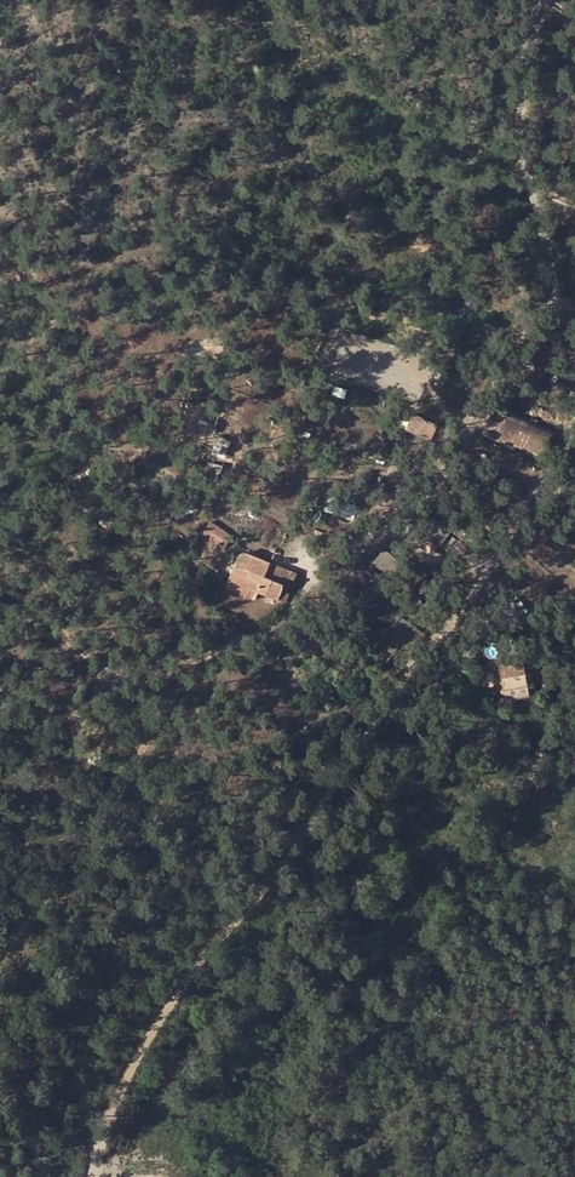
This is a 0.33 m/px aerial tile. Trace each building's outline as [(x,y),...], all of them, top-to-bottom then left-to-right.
[(423,452),(437,423),(411,410),(397,439),(423,452)] [(539,459),(548,437),(489,412),(480,434),(539,459)] [(442,545),(453,532),(432,517),(423,529),(422,531),(442,545)] [(202,536),(215,541),(220,529),(208,523),(202,536)] [(227,547),(233,534),(220,529),(215,541),(227,547)] [(460,542),(454,551),(464,558),(470,549),(460,542)] [(373,563),(403,587),(408,590),(418,577),(383,549),(373,563)] [(243,550),(230,578),(259,591),(267,575),(273,563),(243,550)] [(267,575),(294,586),(299,574),(273,563),(267,575)] [(267,575),(259,591),(287,603),(294,586),(267,575)] [(259,591),(230,578),(226,588),(254,602),(259,591)] [(390,604),(397,605),(408,590),(403,587),(390,604)] [(502,700),(528,696),(523,660),(497,663),(502,700)] [(174,1152),(171,1163),(178,1165),(181,1154),(174,1152)]
